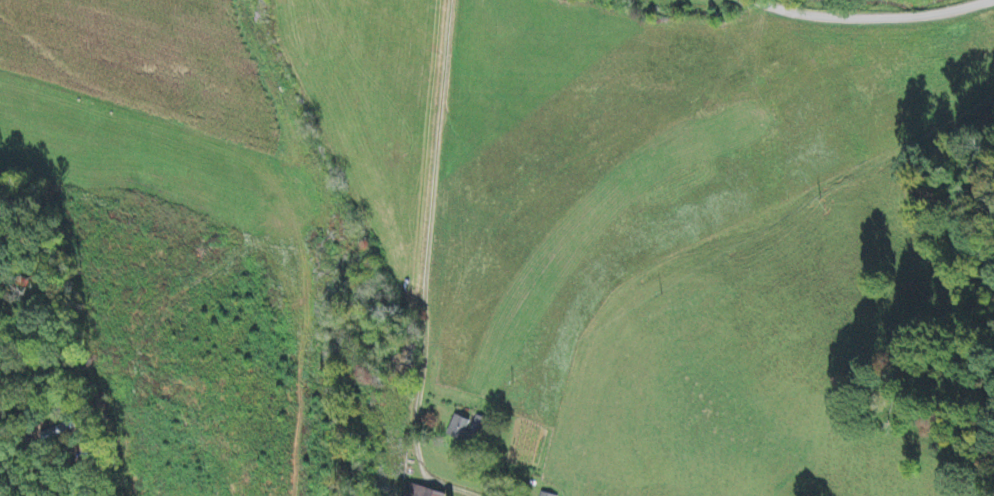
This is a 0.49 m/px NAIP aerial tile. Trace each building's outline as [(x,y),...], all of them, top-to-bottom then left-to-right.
[(449,436),(462,442),(471,422),(458,417),(449,436)] [(490,422),(479,417),(472,433),(483,438),(490,422)] [(408,485),(405,495),(447,495),(408,485)]
